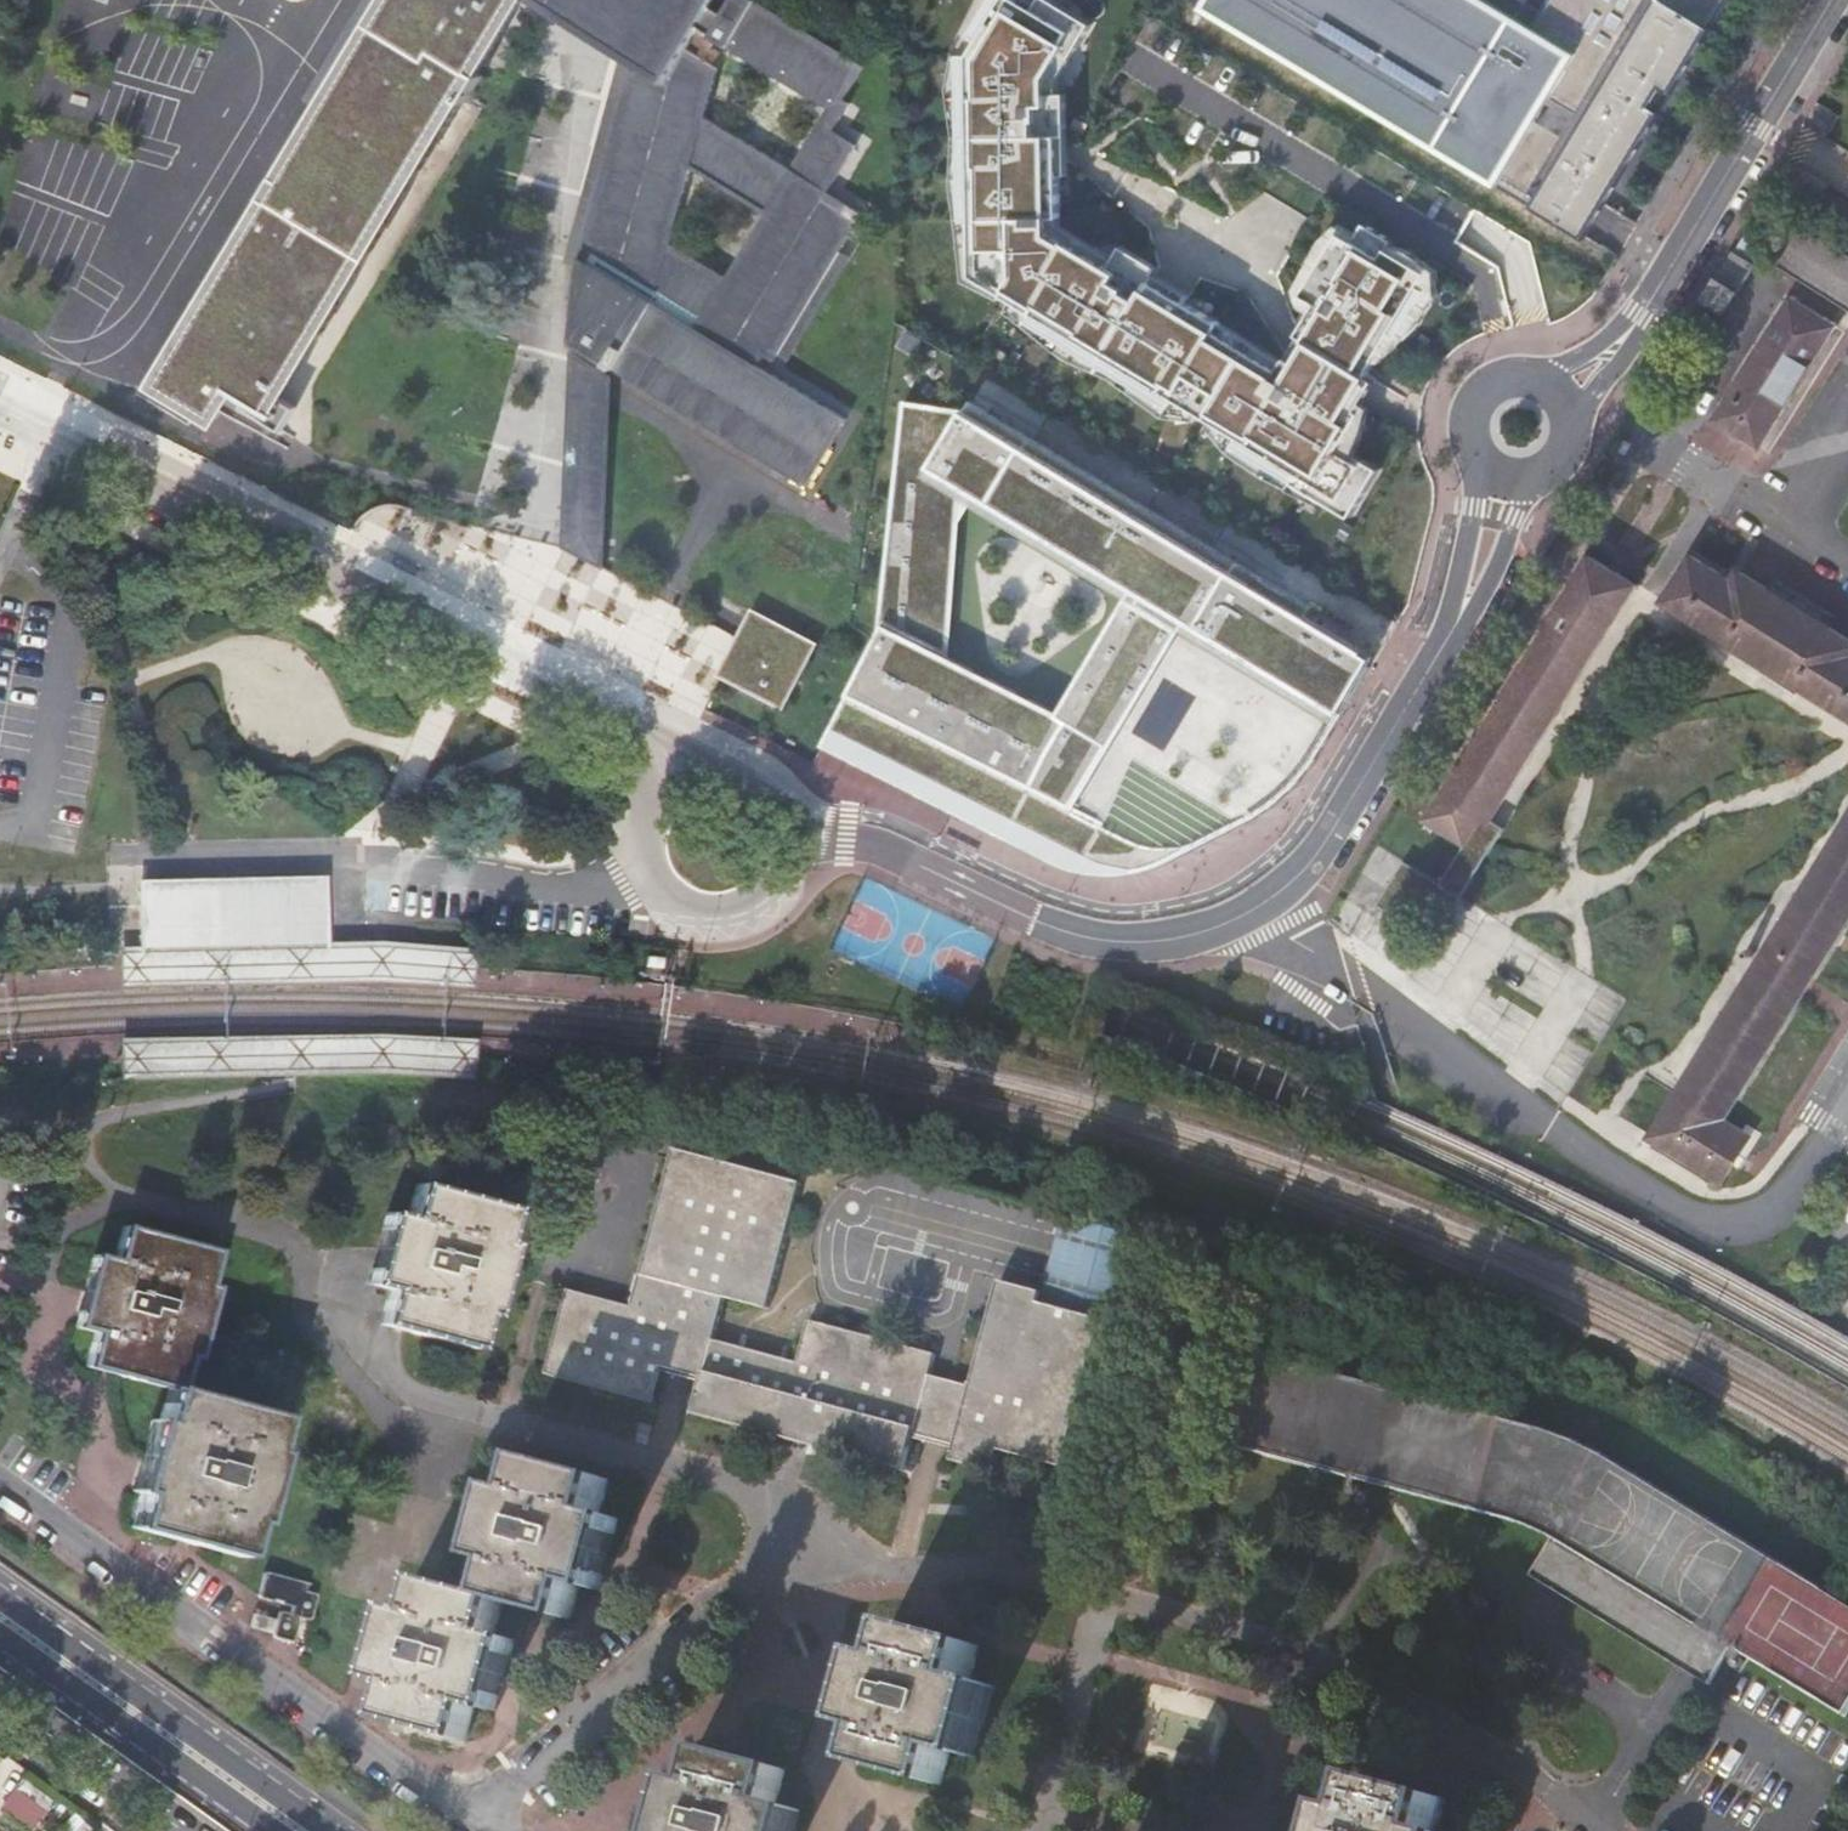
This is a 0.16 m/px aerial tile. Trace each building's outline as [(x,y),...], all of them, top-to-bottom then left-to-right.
[(363,49),(342,37),(306,97),(327,109),(286,176),(281,173),(267,195),(273,199),(247,241),(244,239),(227,270),(229,271),(198,323),(194,321),(176,350),(180,352),(162,382),(217,414),(216,417),(219,418),(236,388),(280,415),(283,411),(283,396),(324,328),(328,330),(346,301),(342,299),(373,246),(377,248),(395,219),(391,217),(423,164),(426,166),(444,137),(440,135),(463,97),(469,101),(485,73),(480,70),(522,0),(393,0),(363,49)] [(363,49),(393,0),(365,0),(342,37),(363,49)] [(835,180),(864,133),(840,119),(857,91),(851,87),(865,64),(763,0),(531,0),(633,61),(666,81),(584,243),(590,247),(584,258),(580,255),(579,264),(572,342),(807,484),(848,417),(759,364),(766,353),(775,359),(870,202),(835,180)] [(1531,31),(1483,0),(1211,0),(1208,5),(1585,243),(1684,82),(1733,0),(1550,0),(1531,31)] [(1076,42),(1010,6),(978,56),(977,278),(1347,504),(1382,475),(1355,451),(1380,383),(1372,374),(1419,273),(1347,227),(1308,292),(1321,313),(1291,367),(1065,233),(1055,87),(1076,42)] [(584,243),(666,81),(633,61),(566,261),(579,264),(580,255),(584,258),(590,247),(584,243)] [(1822,186),(1804,175),(1791,196),(1812,210),(1822,186)] [(1778,265),(1847,308),(1847,254),(1803,226),(1778,265)] [(1734,254),(1697,309),(1717,322),(1754,267),(1734,254)] [(1791,299),(1717,413),(1740,428),(1736,434),(1757,448),(1835,327),(1791,299)] [(603,504),(610,377),(571,355),(565,522),(572,522),(573,503),(603,504)] [(877,639),(821,745),(1079,876),(1154,874),(1271,806),(1379,660),(974,411),(933,479),(1134,600),(1062,717),(885,623),(877,639)] [(1740,428),(1717,413),(1713,420),(1736,434),(1740,428)] [(600,564),(603,504),(573,503),(572,522),(565,522),(557,542),(600,564)] [(1588,555),(1434,824),(1474,847),(1491,819),(1498,823),(1637,584),(1588,555)] [(1663,601),(1847,717),(1847,639),(1740,570),(1732,581),(1693,556),(1663,601)] [(928,606),(912,615),(923,633),(939,624),(928,606)] [(738,631),(726,670),(784,701),(815,642),(757,612),(738,631)] [(1646,1136),(1721,1183),(1749,1137),(1721,1120),(1847,916),(1847,816),(1674,1092),(1648,1133),(1646,1136)] [(1399,898),(1416,869),(1411,866),(1385,911),(1444,945),(1510,831),(1498,823),(1491,819),(1474,847),(1449,888),(1457,892),(1439,922),(1399,898)] [(1449,888),(1416,869),(1399,898),(1439,922),(1457,892),(1449,888)] [(142,878),(142,889),(155,889),(195,889),(218,889),(218,897),(218,914),(218,947),(239,946),(303,945),(328,945),(327,877),(142,878)] [(142,889),(142,947),(218,947),(218,914),(218,897),(218,889),(195,889),(155,889),(142,889)] [(128,948),(120,948),(120,967),(120,985),(385,985),(473,990),(475,968),(475,955),(475,951),(328,945),(303,945),(239,946),(218,947),(142,947),(128,948)] [(666,958),(647,956),(646,967),(665,969),(666,958)] [(451,1077),(478,1079),(478,1064),(480,1041),(386,1036),(121,1037),(121,1059),(190,1059),(190,1066),(190,1076),(284,1076),(343,1076),(451,1077)] [(190,1059),(121,1059),(121,1068),(121,1075),(190,1076),(190,1066),(190,1059)] [(570,1290),(548,1375),(654,1404),(666,1361),(684,1366),(707,1372),(696,1415),(908,1473),(919,1431),(939,1437),(963,1444),(951,1485),(995,1496),(1006,1454),(1030,1460),(1074,1472),(1113,1324),(1048,1306),(1050,1297),(1005,1285),(976,1390),(933,1378),(939,1358),(810,1322),(798,1366),(715,1343),(726,1300),(769,1313),(802,1187),(675,1151),(633,1306),(570,1290)] [(381,1250),(372,1285),(391,1291),(382,1324),(473,1347),(482,1314),(489,1315),(507,1244),(499,1242),(508,1208),(419,1185),(409,1220),(390,1214),(381,1250)] [(214,1252),(124,1228),(115,1262),(95,1256),(88,1282),(76,1326),(95,1331),(87,1363),(170,1387),(178,1389),(186,1355),(195,1358),(213,1290),(204,1288),(214,1252)] [(1847,1328),(1847,1301),(1836,1320),(1847,1328)] [(178,1389),(170,1387),(160,1422),(152,1419),(142,1458),(133,1490),(141,1493),(132,1526),(240,1556),(249,1522),(256,1524),(275,1454),(268,1452),(277,1418),(178,1389)] [(502,1601),(573,1620),(582,1584),(602,1590),(610,1561),(621,1519),(599,1514),(608,1480),(534,1460),(524,1494),(507,1489),(488,1558),(505,1563),(496,1600),(502,1601)] [(265,1572),(257,1600),(280,1607),(271,1638),(291,1643),(299,1619),(310,1622),(318,1598),(305,1594),(308,1585),(265,1572)] [(496,1600),(431,1582),(422,1617),(400,1612),(383,1681),(405,1687),(395,1722),(466,1741),(475,1704),(499,1711),(507,1680),(516,1642),(492,1635),(502,1601),(496,1600)] [(866,1700),(859,1727),(880,1733),(871,1767),(943,1786),(952,1750),(977,1757),(994,1688),(969,1681),(978,1648),(907,1629),(898,1664),(877,1658),(866,1700)] [(1205,1762),(1218,1723),(1165,1706),(1152,1745),(1205,1762)] [(689,1775),(702,1778),(710,1747),(698,1744),(689,1775)] [(670,1830),(794,1830),(799,1811),(775,1804),(784,1770),(712,1752),(703,1788),(683,1783),(675,1814),(670,1830)] [(1337,1830),(1434,1830),(1441,1801),(1371,1784),(1362,1818),(1341,1813),(1337,1830)] [(3,1811),(36,1826),(45,1807),(12,1791),(3,1811)]
